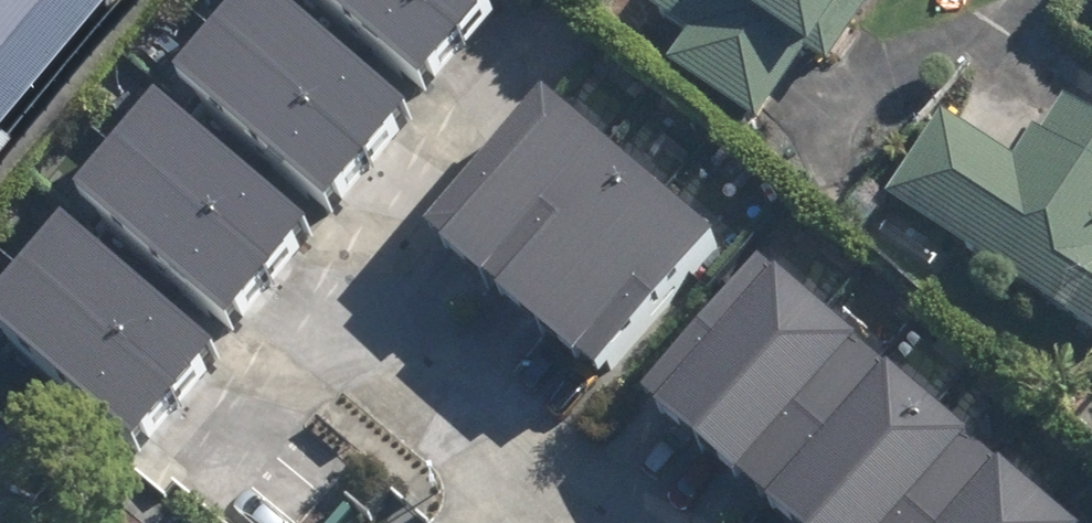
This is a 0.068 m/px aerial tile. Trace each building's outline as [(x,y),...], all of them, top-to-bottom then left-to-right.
[(87,0),(0,0),(0,106),(87,0)] [(275,0),(243,0),(174,77),(329,213),(411,121),(275,0)] [(495,0),(320,0),(422,90),(499,4),(495,0)] [(647,17),(686,43),(664,76),(755,138),(778,106),(799,120),(880,0),(658,0),(647,17)] [(722,231),(561,88),(436,227),(598,370),(722,231)] [(311,241),(156,105),(83,187),(237,324),(311,241)] [(883,207),(1091,344),(1091,124),(1062,105),(1040,142),(1033,137),(1012,169),(940,121),(883,207)] [(70,224),(0,303),(0,327),(136,448),(219,356),(70,224)] [(768,253),(645,391),(795,522),(1074,522),(768,253)]
